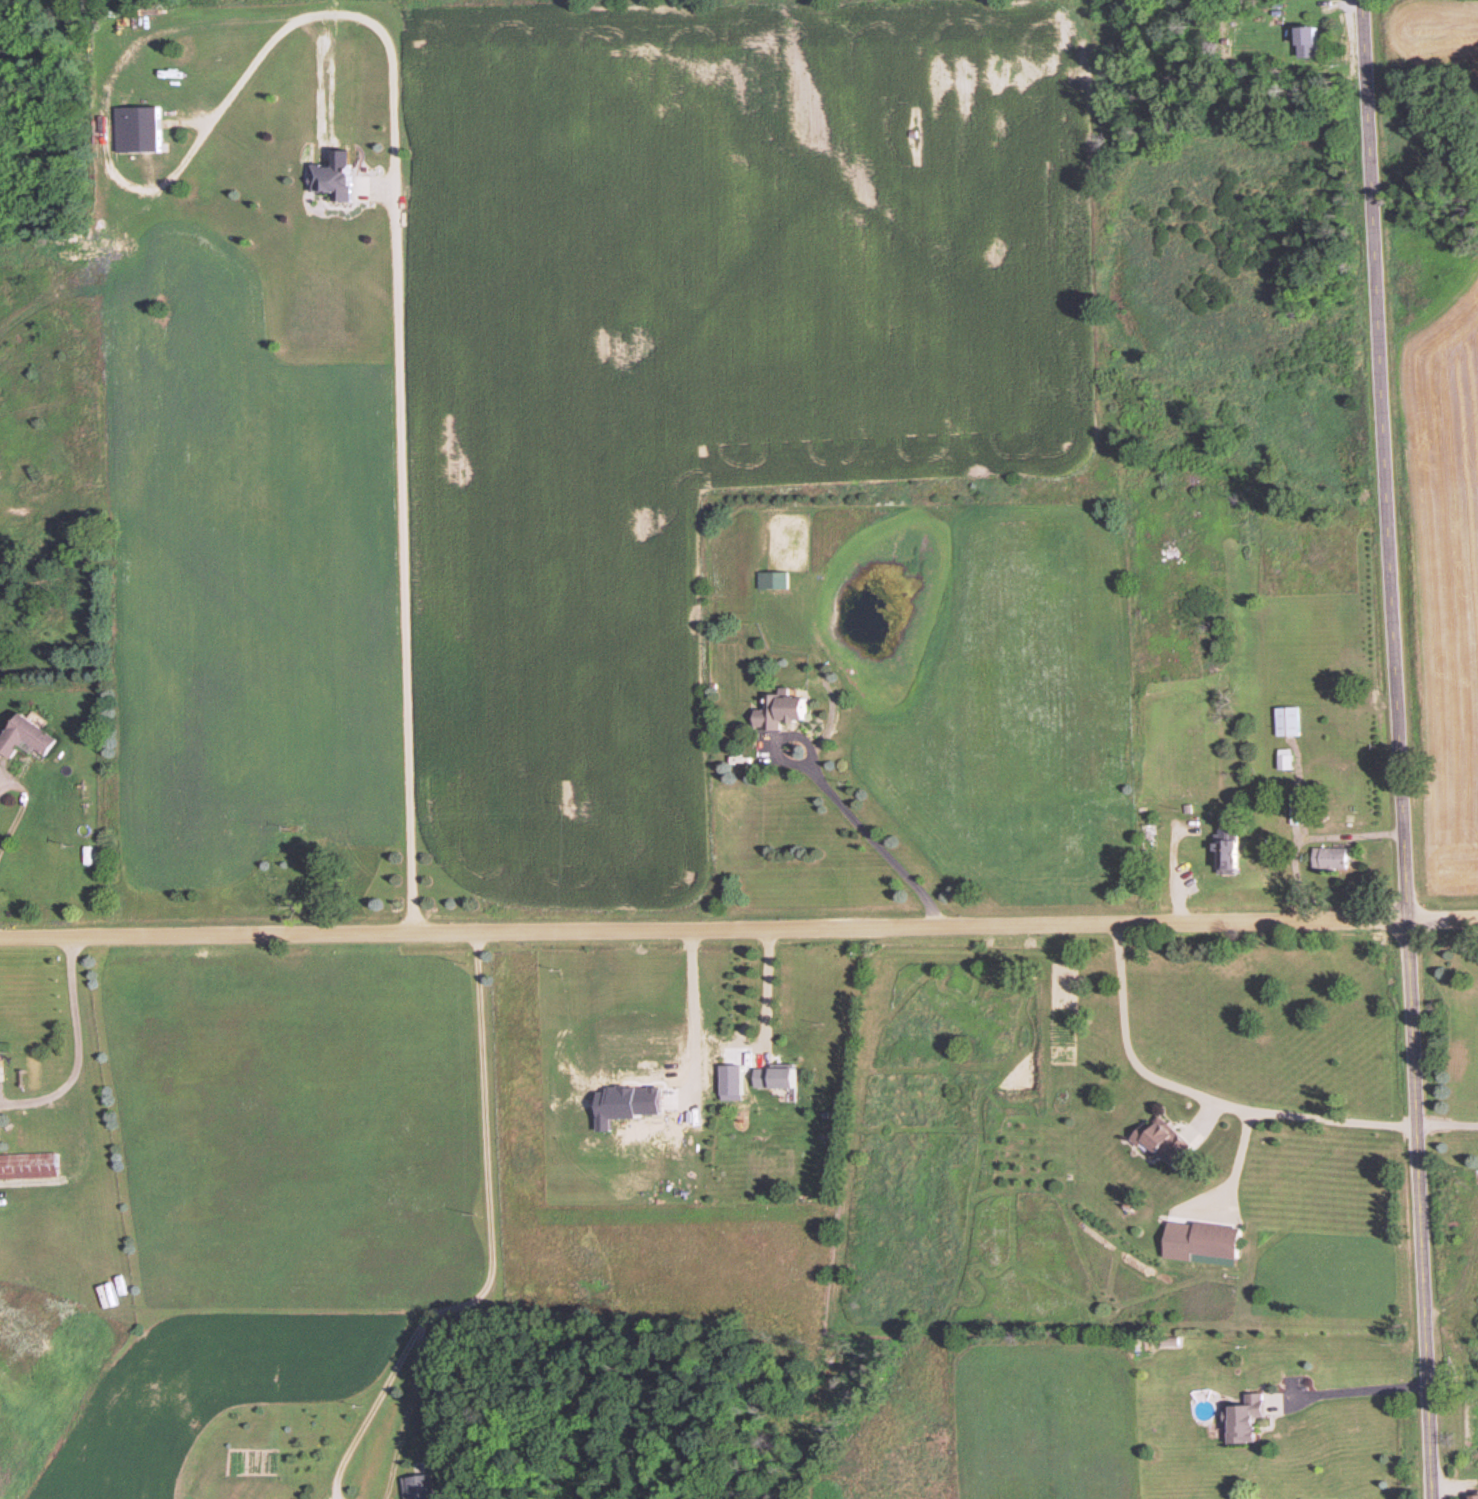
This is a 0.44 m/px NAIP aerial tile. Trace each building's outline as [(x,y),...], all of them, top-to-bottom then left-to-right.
[(1315,59),(1315,28),(1290,28),(1290,59),(1315,59)] [(113,109),(113,154),(157,154),(157,109),(113,109)] [(328,204),(347,204),(348,166),(306,165),(305,193),(328,194),(328,204)] [(782,573),(757,573),(757,588),(782,588),(782,573)] [(774,729),(774,718),(802,719),(803,696),(759,694),(758,710),(747,709),(746,728),(774,729)] [(1297,707),(1272,707),(1272,737),(1297,737),(1297,707)] [(12,711),(0,730),(0,754),(6,758),(18,740),(43,756),(54,739),(12,711)] [(1289,750),(1274,750),(1274,770),(1289,770),(1289,750)] [(1154,851),(1154,824),(1139,824),(1139,851),(1154,851)] [(1212,873),(1231,873),(1231,836),(1212,836),(1212,873)] [(1309,849),(1309,869),(1345,869),(1345,849),(1309,849)] [(749,1066),(749,1088),(792,1088),(792,1066),(749,1066)] [(1187,1144),(1152,1113),(1130,1137),(1166,1168),(1187,1144)] [(58,1179),(57,1154),(0,1156),(0,1180),(58,1179)] [(1232,1259),(1235,1228),(1190,1223),(1187,1255),(1232,1259)] [(1224,1406),(1224,1444),(1251,1444),(1251,1418),(1260,1418),(1260,1394),(1242,1394),(1242,1406),(1224,1406)] [(400,1498),(429,1498),(426,1475),(397,1478),(400,1498)]
